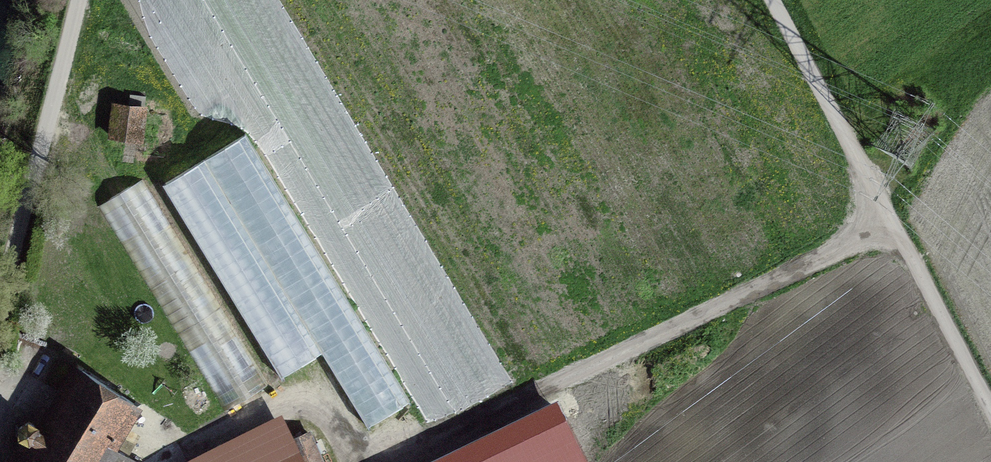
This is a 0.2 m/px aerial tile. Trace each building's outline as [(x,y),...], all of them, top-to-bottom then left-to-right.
[(146,139),(144,155),(163,157),(167,115),(144,113),(144,108),(114,105),(111,136),(140,140),(141,138),(146,139)] [(247,140),(167,188),(281,374),(323,349),(369,425),(407,403),(247,140)] [(269,384),(143,179),(98,206),(224,411),(269,384)] [(112,447),(137,405),(79,368),(41,428),(29,421),(19,427),(20,438),(31,444),(21,461),(137,461),(112,447)] [(555,405),(438,461),(582,461),(555,405)] [(280,422),(197,461),(300,461),(280,422)] [(316,432),(297,441),(306,461),(329,461),(316,432)]
